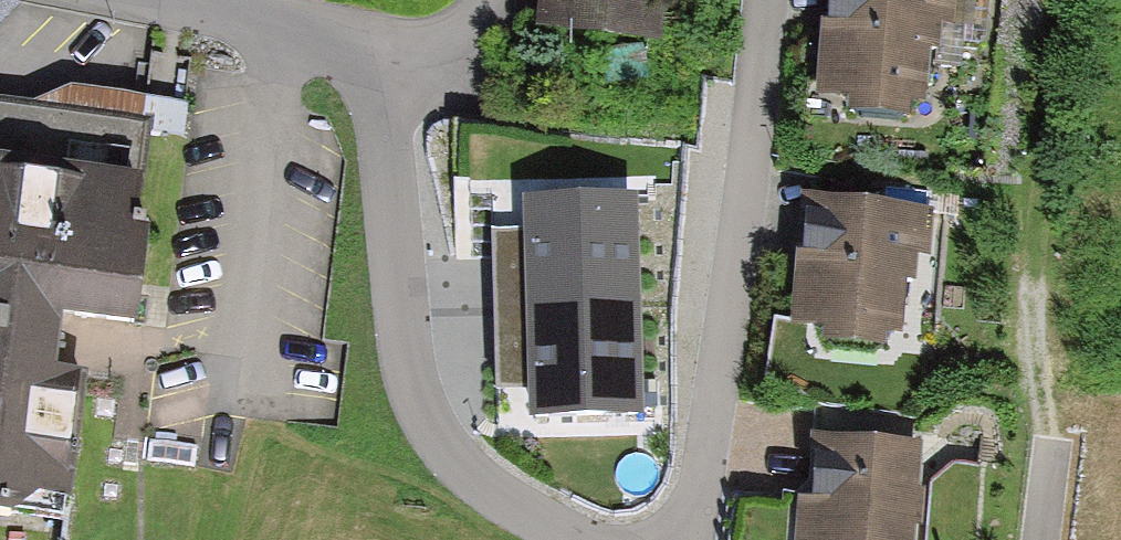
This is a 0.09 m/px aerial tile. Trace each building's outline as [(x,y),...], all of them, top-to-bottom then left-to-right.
[(548,19),(650,25),(651,0),(549,0),(548,19)] [(823,89),(854,91),(852,116),(910,119),(910,107),(927,107),(930,45),(938,46),(939,27),(956,28),(958,0),(827,0),(823,89)] [(4,491),(62,496),(75,371),(47,368),(52,315),(122,322),(143,127),(24,114),(0,112),(0,494),(4,491)] [(523,175),(496,176),(502,395),(529,394),(523,175)] [(656,202),(532,206),(535,309),(659,305),(656,202)] [(934,212),(801,204),(794,328),(824,330),(823,349),(885,353),(886,332),(902,333),(905,280),(914,280),(915,257),(932,258),(934,212)] [(659,305),(535,309),(538,413),(662,410),(659,305)] [(923,448),(809,440),(805,497),(796,497),(792,539),(916,539),(923,448)]
